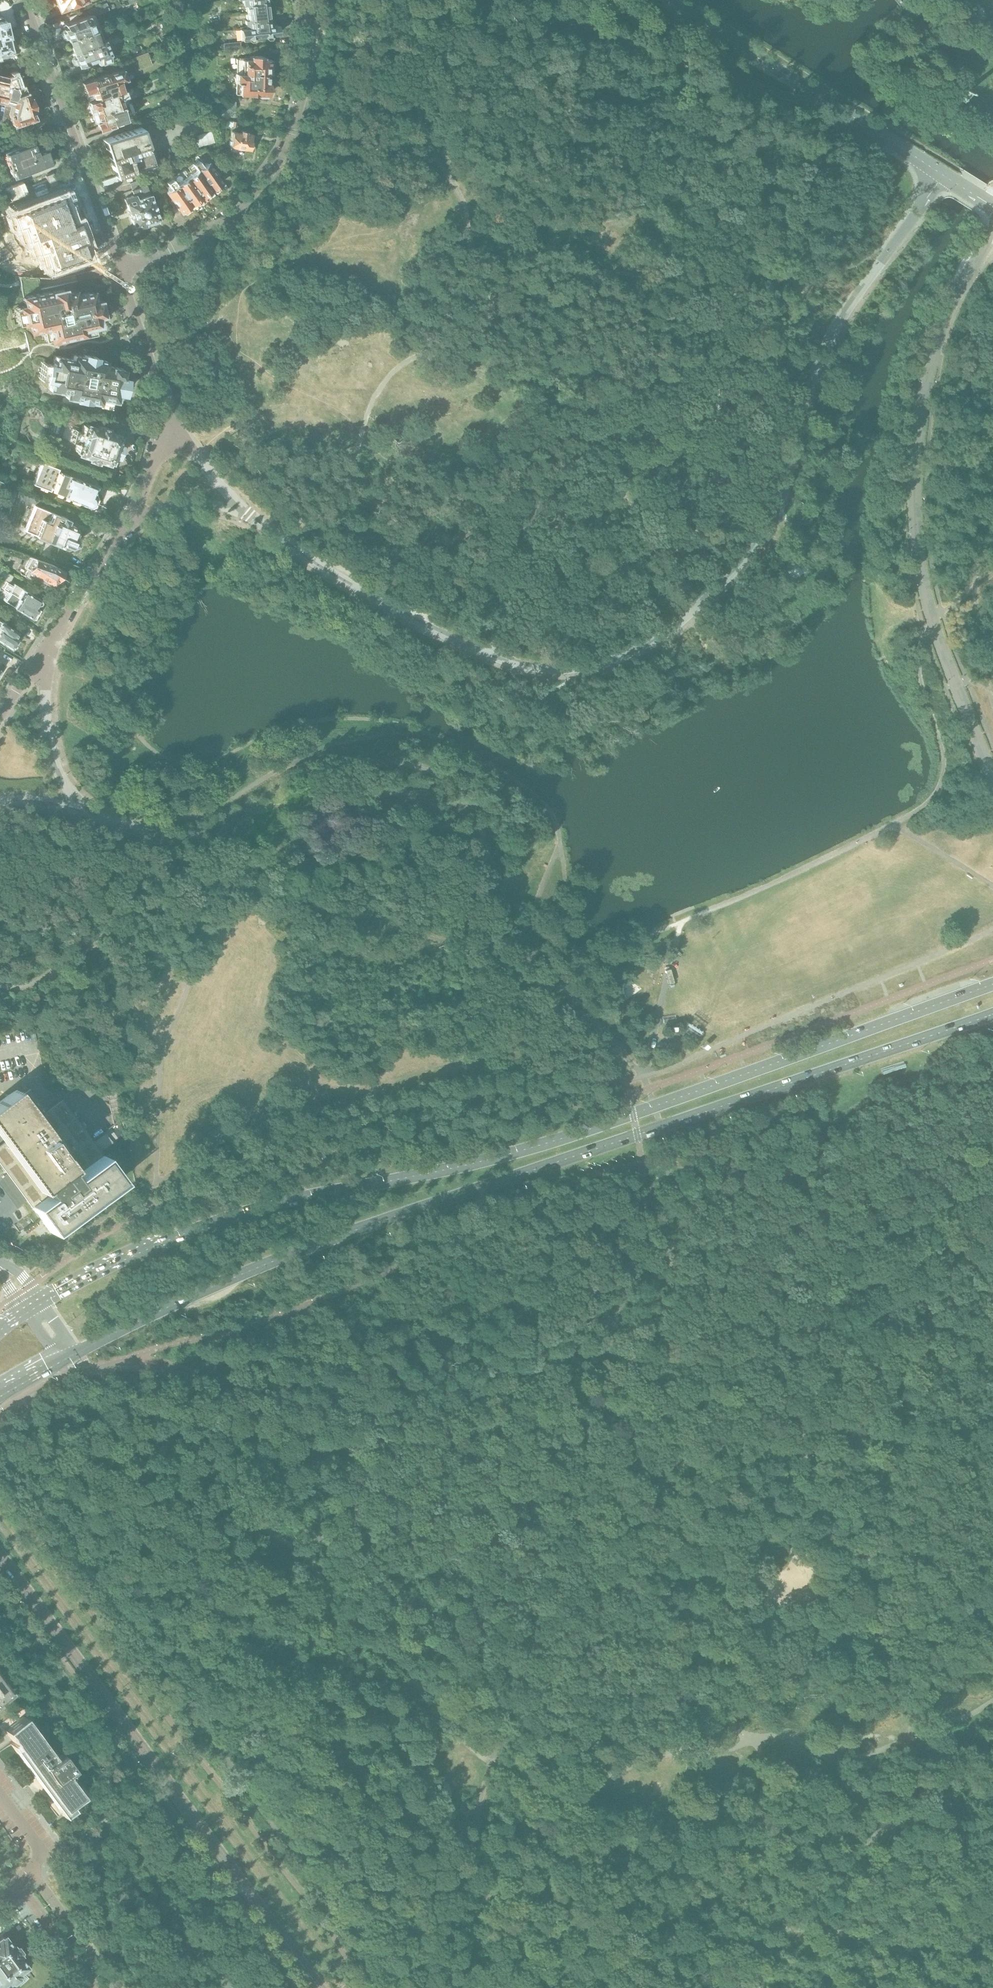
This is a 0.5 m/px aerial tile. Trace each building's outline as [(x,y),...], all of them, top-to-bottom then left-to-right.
[(85,0),(52,0),(54,5),(56,4),(59,11),(67,8),(77,5),(76,4),(85,1),(85,0)] [(269,10),(268,6),(266,4),(266,1),(268,0),(242,0),(243,4),(245,5),(243,7),(244,11),(245,12),(269,10)] [(67,39),(98,28),(98,27),(93,13),(107,8),(105,3),(86,10),(88,16),(65,25),(67,28),(64,29),(64,30),(62,31),(60,34),(62,38),(65,40),(67,39)] [(245,28),(272,26),(271,20),(268,20),(268,17),(269,15),(269,10),(245,12),(246,12),(244,15),(244,18),(246,20),(245,22),(245,28)] [(7,36),(7,35),(4,21),(4,20),(3,20),(3,18),(1,17),(0,17),(0,56),(0,58),(9,56),(11,56),(10,50),(10,48),(10,49),(7,36)] [(277,25),(272,26),(245,28),(240,29),(241,37),(242,37),(242,40),(247,40),(249,42),(252,41),(254,39),(263,38),(265,40),(270,39),(271,37),(271,35),(278,34),(277,25)] [(103,42),(98,28),(67,39),(72,52),(73,52),(73,53),(103,42)] [(103,42),(73,53),(74,56),(72,57),(71,60),(72,64),(77,65),(78,65),(86,62),(89,64),(94,62),(95,59),(95,58),(96,58),(99,65),(111,61),(108,54),(104,41),(103,42)] [(241,48),(240,41),(223,43),(224,50),(241,48)] [(153,65),(148,52),(134,57),(138,69),(153,65)] [(236,73),(272,74),(272,66),(271,65),(271,60),(263,60),(263,56),(249,56),(249,59),(242,58),(242,59),(236,59),(236,73)] [(88,102),(120,91),(116,80),(126,76),(131,75),(128,67),(123,69),(108,74),(107,72),(101,75),(101,76),(82,83),(85,91),(84,92),(88,101),(88,102)] [(272,74),(236,73),(235,93),(256,94),(256,96),(265,97),(266,96),(266,94),(268,94),(268,84),(270,84),(272,82),(272,74)] [(17,85),(15,79),(21,77),(20,74),(14,76),(6,78),(6,80),(0,78),(0,105),(2,105),(3,100),(4,100),(4,99),(9,100),(8,106),(6,105),(4,113),(1,112),(1,115),(0,115),(0,123),(12,125),(9,116),(15,93),(13,87),(17,85)] [(9,116),(12,125),(19,123),(21,127),(33,123),(32,119),(34,118),(31,109),(32,108),(29,99),(29,98),(27,99),(22,84),(17,85),(13,87),(15,93),(9,116)] [(93,115),(125,105),(124,104),(129,103),(135,100),(134,98),(133,96),(135,95),(132,87),(124,90),(124,89),(120,91),(88,102),(89,107),(90,107),(92,113),(93,115)] [(129,119),(125,105),(93,115),(92,115),(95,124),(97,123),(99,130),(108,127),(121,123),(121,122),(127,120),(129,119)] [(155,163),(148,143),(142,126),(103,140),(109,159),(104,160),(106,166),(111,165),(115,177),(123,175),(124,179),(152,171),(155,178),(158,176),(154,164),(155,163)] [(216,142),(213,131),(183,140),(186,151),(216,142)] [(249,150),(250,139),(248,139),(249,134),(245,133),(245,131),(242,131),(241,133),(230,132),(229,141),(228,144),(229,144),(229,147),(231,148),(230,152),(237,153),(238,148),(249,150)] [(50,163),(45,149),(36,152),(32,142),(4,152),(12,176),(50,163)] [(196,170),(211,191),(220,184),(220,182),(216,176),(213,175),(210,172),(211,168),(208,164),(205,164),(203,165),(202,163),(200,165),(197,160),(192,164),(196,170)] [(211,191),(196,170),(190,175),(186,168),(181,171),(199,197),(200,196),(202,199),(203,198),(204,199),(207,197),(206,194),(211,191)] [(199,197),(181,171),(171,179),(172,181),(190,206),(196,201),(197,204),(201,201),(198,197),(199,197)] [(58,184),(54,172),(45,175),(49,187),(58,184)] [(159,224),(146,186),(145,186),(143,179),(130,184),(132,190),(132,191),(133,195),(124,199),(134,229),(144,226),(145,228),(159,224)] [(181,212),(190,206),(172,181),(171,179),(166,183),(169,187),(167,188),(168,190),(167,191),(167,194),(170,199),(173,199),(176,203),(175,206),(179,211),(181,212)] [(38,202),(8,212),(14,228),(20,226),(25,240),(30,238),(36,253),(42,272),(51,269),(53,277),(62,277),(64,277),(101,268),(71,182),(49,190),(46,182),(33,187),(38,202)] [(97,316),(102,315),(99,299),(94,301),(92,292),(74,296),(73,291),(63,293),(63,291),(52,293),(52,291),(23,297),(25,306),(19,307),(23,323),(28,321),(30,330),(47,326),(51,340),(83,333),(82,329),(99,325),(97,316)] [(122,393),(125,378),(120,377),(121,368),(104,365),(105,360),(95,358),(95,356),(83,354),(83,356),(73,354),(72,359),(54,356),(53,364),(47,363),(44,379),(50,380),(48,389),(66,392),(65,397),(76,399),(77,395),(86,397),(86,400),(97,403),(98,398),(115,401),(117,392),(122,393)] [(110,453),(113,443),(116,443),(118,436),(117,436),(116,435),(116,433),(110,431),(105,430),(106,427),(96,424),(96,427),(86,424),(85,425),(83,424),(80,432),(75,431),(72,441),(77,442),(75,449),(74,450),(77,451),(76,453),(77,453),(84,455),(87,456),(87,459),(96,461),(96,459),(107,463),(108,461),(110,461),(112,454),(110,453)] [(92,489),(93,487),(94,485),(65,474),(59,471),(59,469),(41,462),(32,483),(50,491),(51,489),(70,497),(87,505),(91,503),(93,499),(91,495),(90,494),(92,489)] [(76,530),(75,526),(70,524),(69,520),(67,519),(61,517),(51,513),(35,506),(25,531),(59,545),(60,543),(64,544),(70,546),(74,545),(76,540),(74,536),(76,530)] [(52,584),(61,570),(50,563),(30,556),(20,573),(43,587),(47,581),(52,584)] [(1,569),(0,571),(0,577),(9,582),(13,576),(1,569)] [(40,601),(39,599),(21,588),(15,584),(15,585),(13,587),(10,591),(12,592),(6,602),(11,605),(22,612),(30,616),(30,617),(31,617),(36,608),(34,606),(36,603),(37,603),(39,603),(40,601)] [(16,631),(15,631),(0,621),(0,641),(9,647),(10,647),(15,639),(15,638),(13,636),(15,633),(16,632),(16,631)] [(84,1137),(80,1131),(60,1104),(47,1113),(28,1088),(28,1089),(25,1091),(18,1096),(13,1088),(0,1098),(0,1139),(4,1145),(0,1147),(0,1161),(8,1172),(11,1176),(32,1204),(31,1205),(49,1230),(117,1180),(99,1155),(98,1156),(86,1140),(84,1137)] [(43,1438),(35,1443),(44,1456),(52,1450),(43,1438)] [(2,1680),(0,1678),(0,1700),(11,1692),(2,1680)] [(71,1768),(59,1752),(53,1757),(23,1716),(4,1730),(13,1742),(10,1744),(40,1785),(64,1817),(74,1809),(70,1804),(80,1796),(81,1796),(81,1795),(64,1772),(71,1768)] [(19,1987),(20,1987),(22,1986),(23,1984),(25,1983),(26,1982),(28,1980),(29,1979),(32,1976),(25,1967),(20,1959),(18,1956),(19,1955),(18,1954),(19,1952),(16,1947),(13,1947),(12,1947),(11,1948),(3,1936),(0,1938),(0,1987),(19,1987)]
